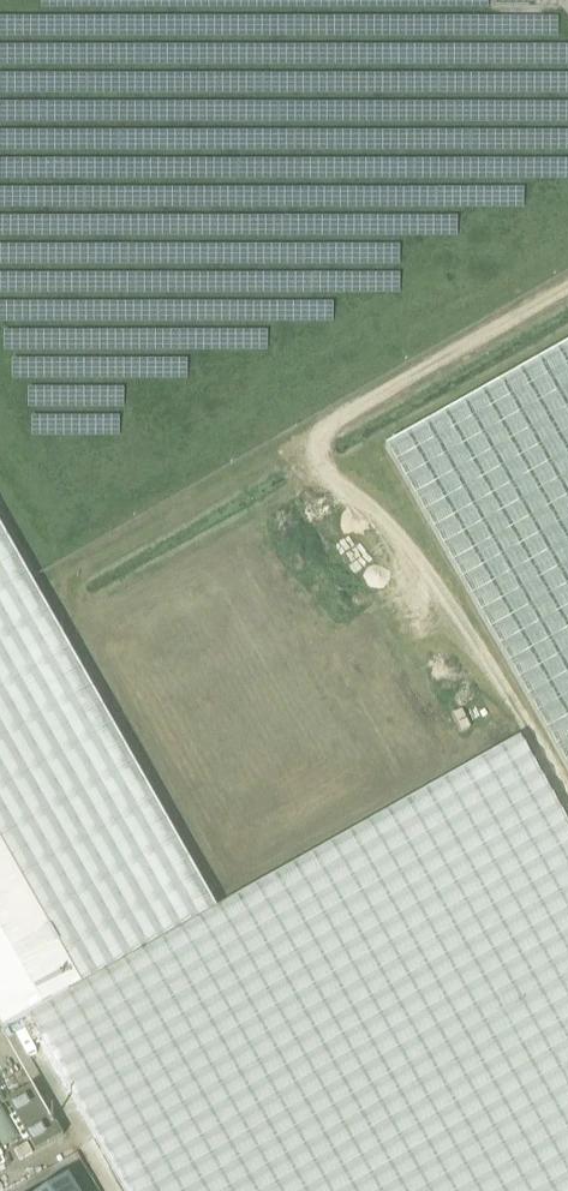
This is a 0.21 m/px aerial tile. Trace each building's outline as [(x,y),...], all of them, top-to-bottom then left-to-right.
[(386,448),(567,770),(567,345),(386,448)] [(3,1030),(28,1016),(127,1190),(567,1190),(567,826),(520,740),(217,910),(0,527),(0,1025),(3,1030)] [(35,1087),(8,1102),(36,1152),(53,1143),(64,1137),(35,1087)] [(1,1147),(18,1140),(0,1100),(0,1144),(1,1147)] [(20,1162),(32,1155),(27,1145),(14,1152),(20,1162)] [(65,1183),(52,1190),(70,1190),(65,1183)]
